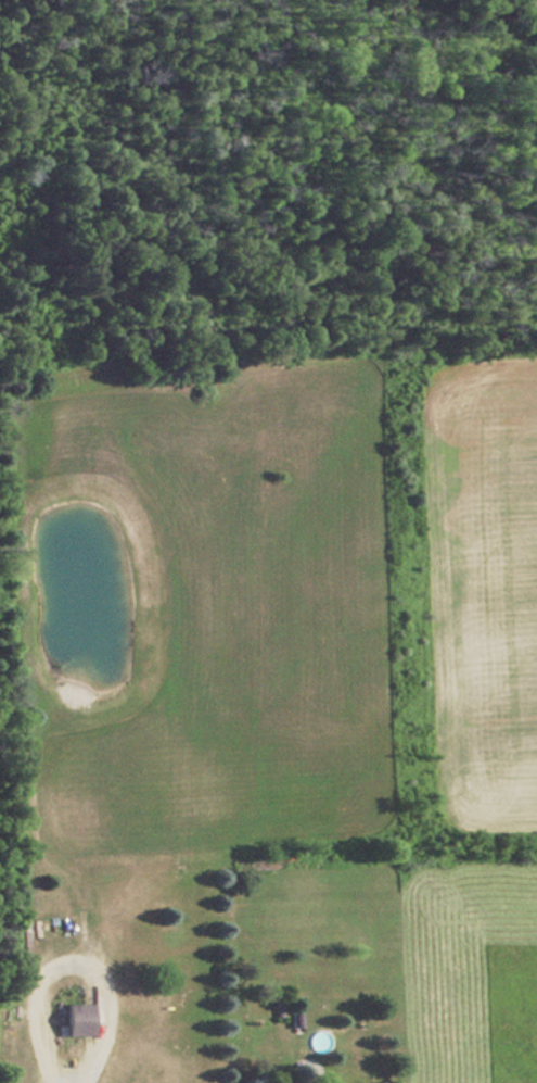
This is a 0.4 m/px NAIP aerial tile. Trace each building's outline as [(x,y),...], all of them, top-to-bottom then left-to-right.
[(89,1004),(63,1004),(63,1036),(89,1036),(89,1004)]
